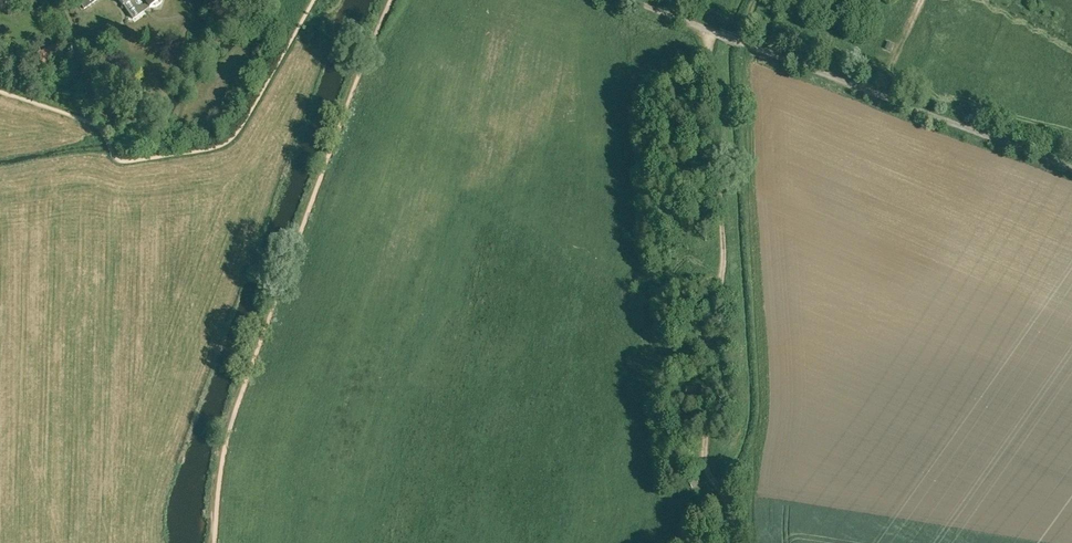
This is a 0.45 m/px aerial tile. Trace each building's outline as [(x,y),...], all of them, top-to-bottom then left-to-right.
[(84,9),(97,0),(78,0),(84,9)] [(894,44),(888,42),(885,49),(891,51),(894,44)]
